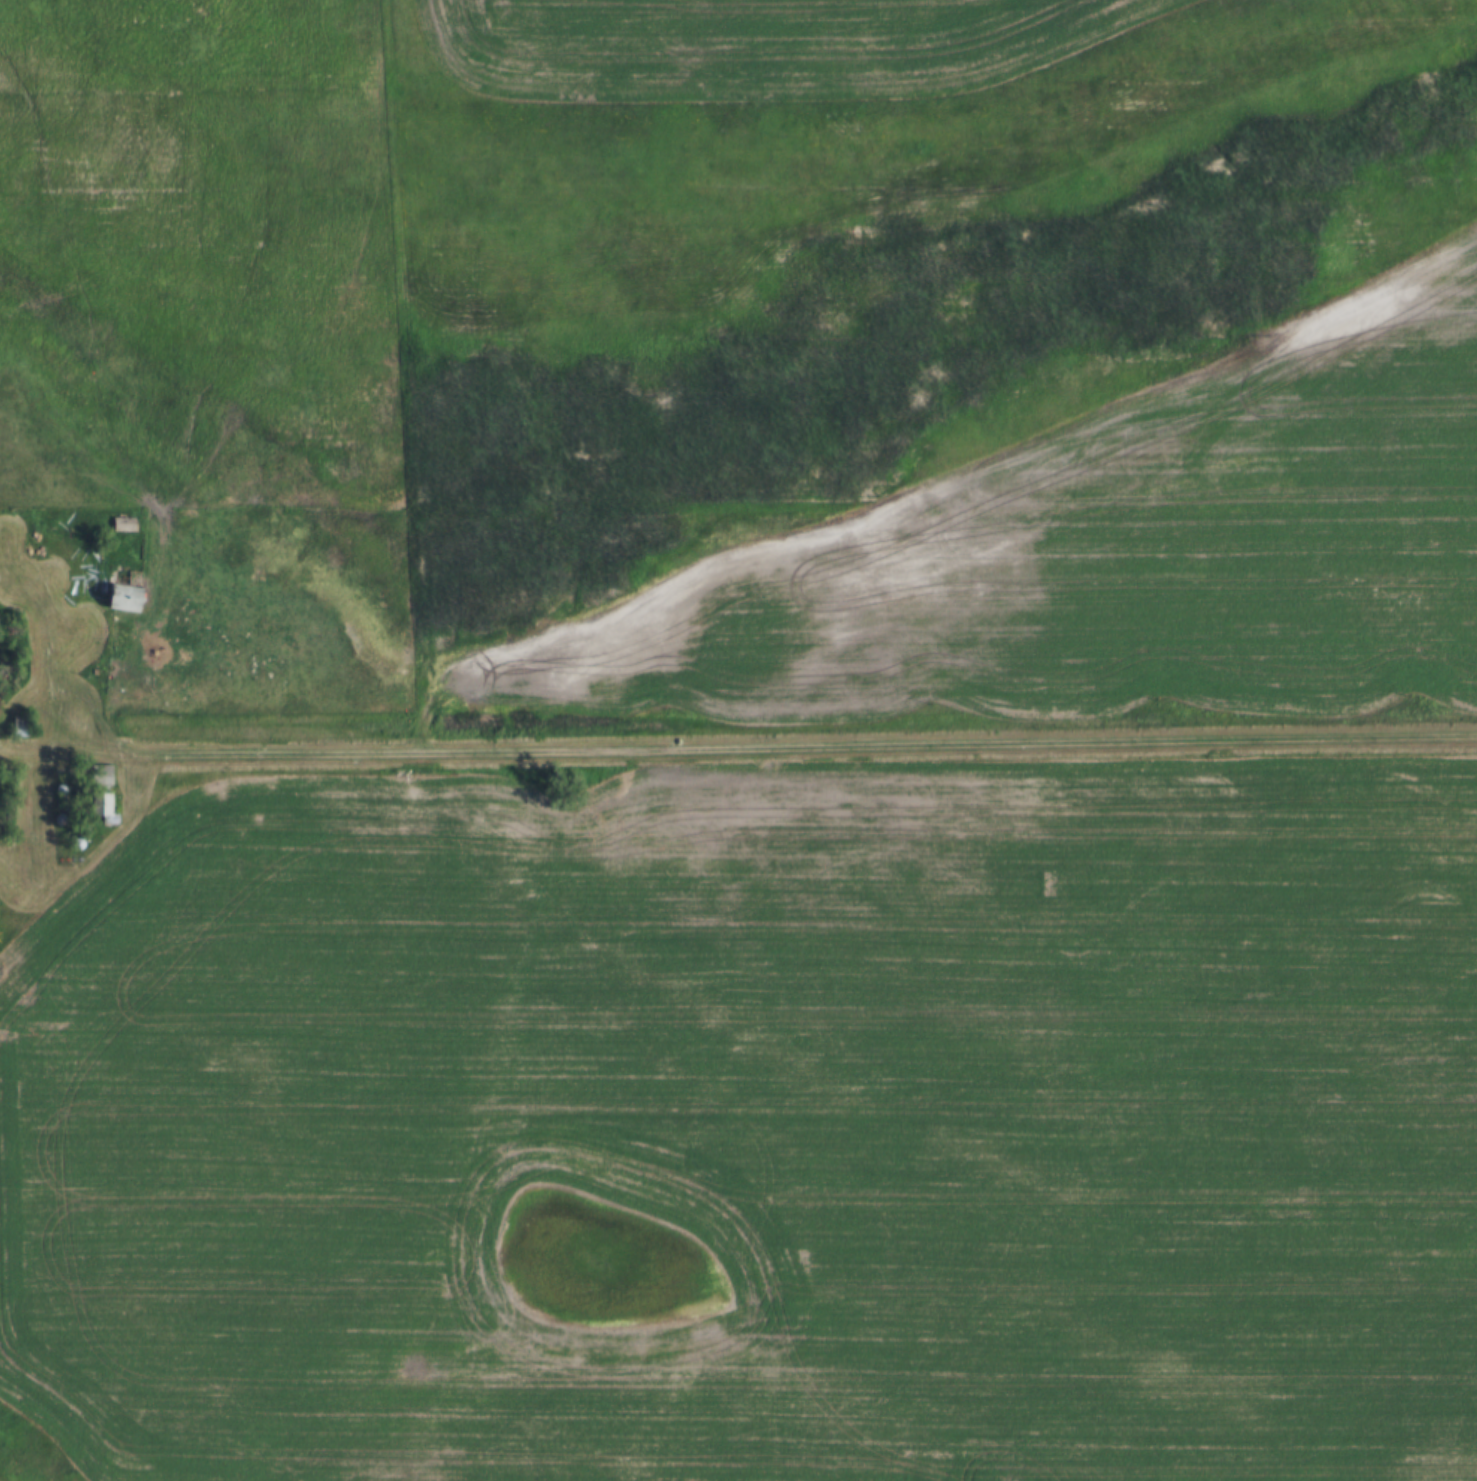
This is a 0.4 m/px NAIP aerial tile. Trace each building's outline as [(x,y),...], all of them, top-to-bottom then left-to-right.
[(147,610),(148,586),(107,584),(106,609),(147,610)] [(28,717),(11,717),(11,739),(28,739),(28,717)] [(118,826),(118,816),(112,816),(112,792),(92,792),(92,826),(118,826)]
